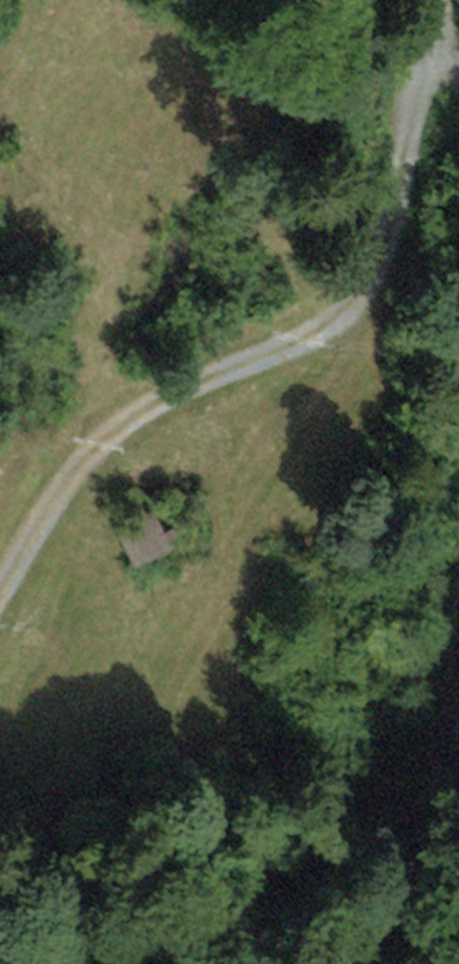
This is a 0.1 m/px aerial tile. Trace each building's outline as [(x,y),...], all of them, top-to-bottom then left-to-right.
[(157,512),(122,530),(140,566),(175,548),(157,512)]
